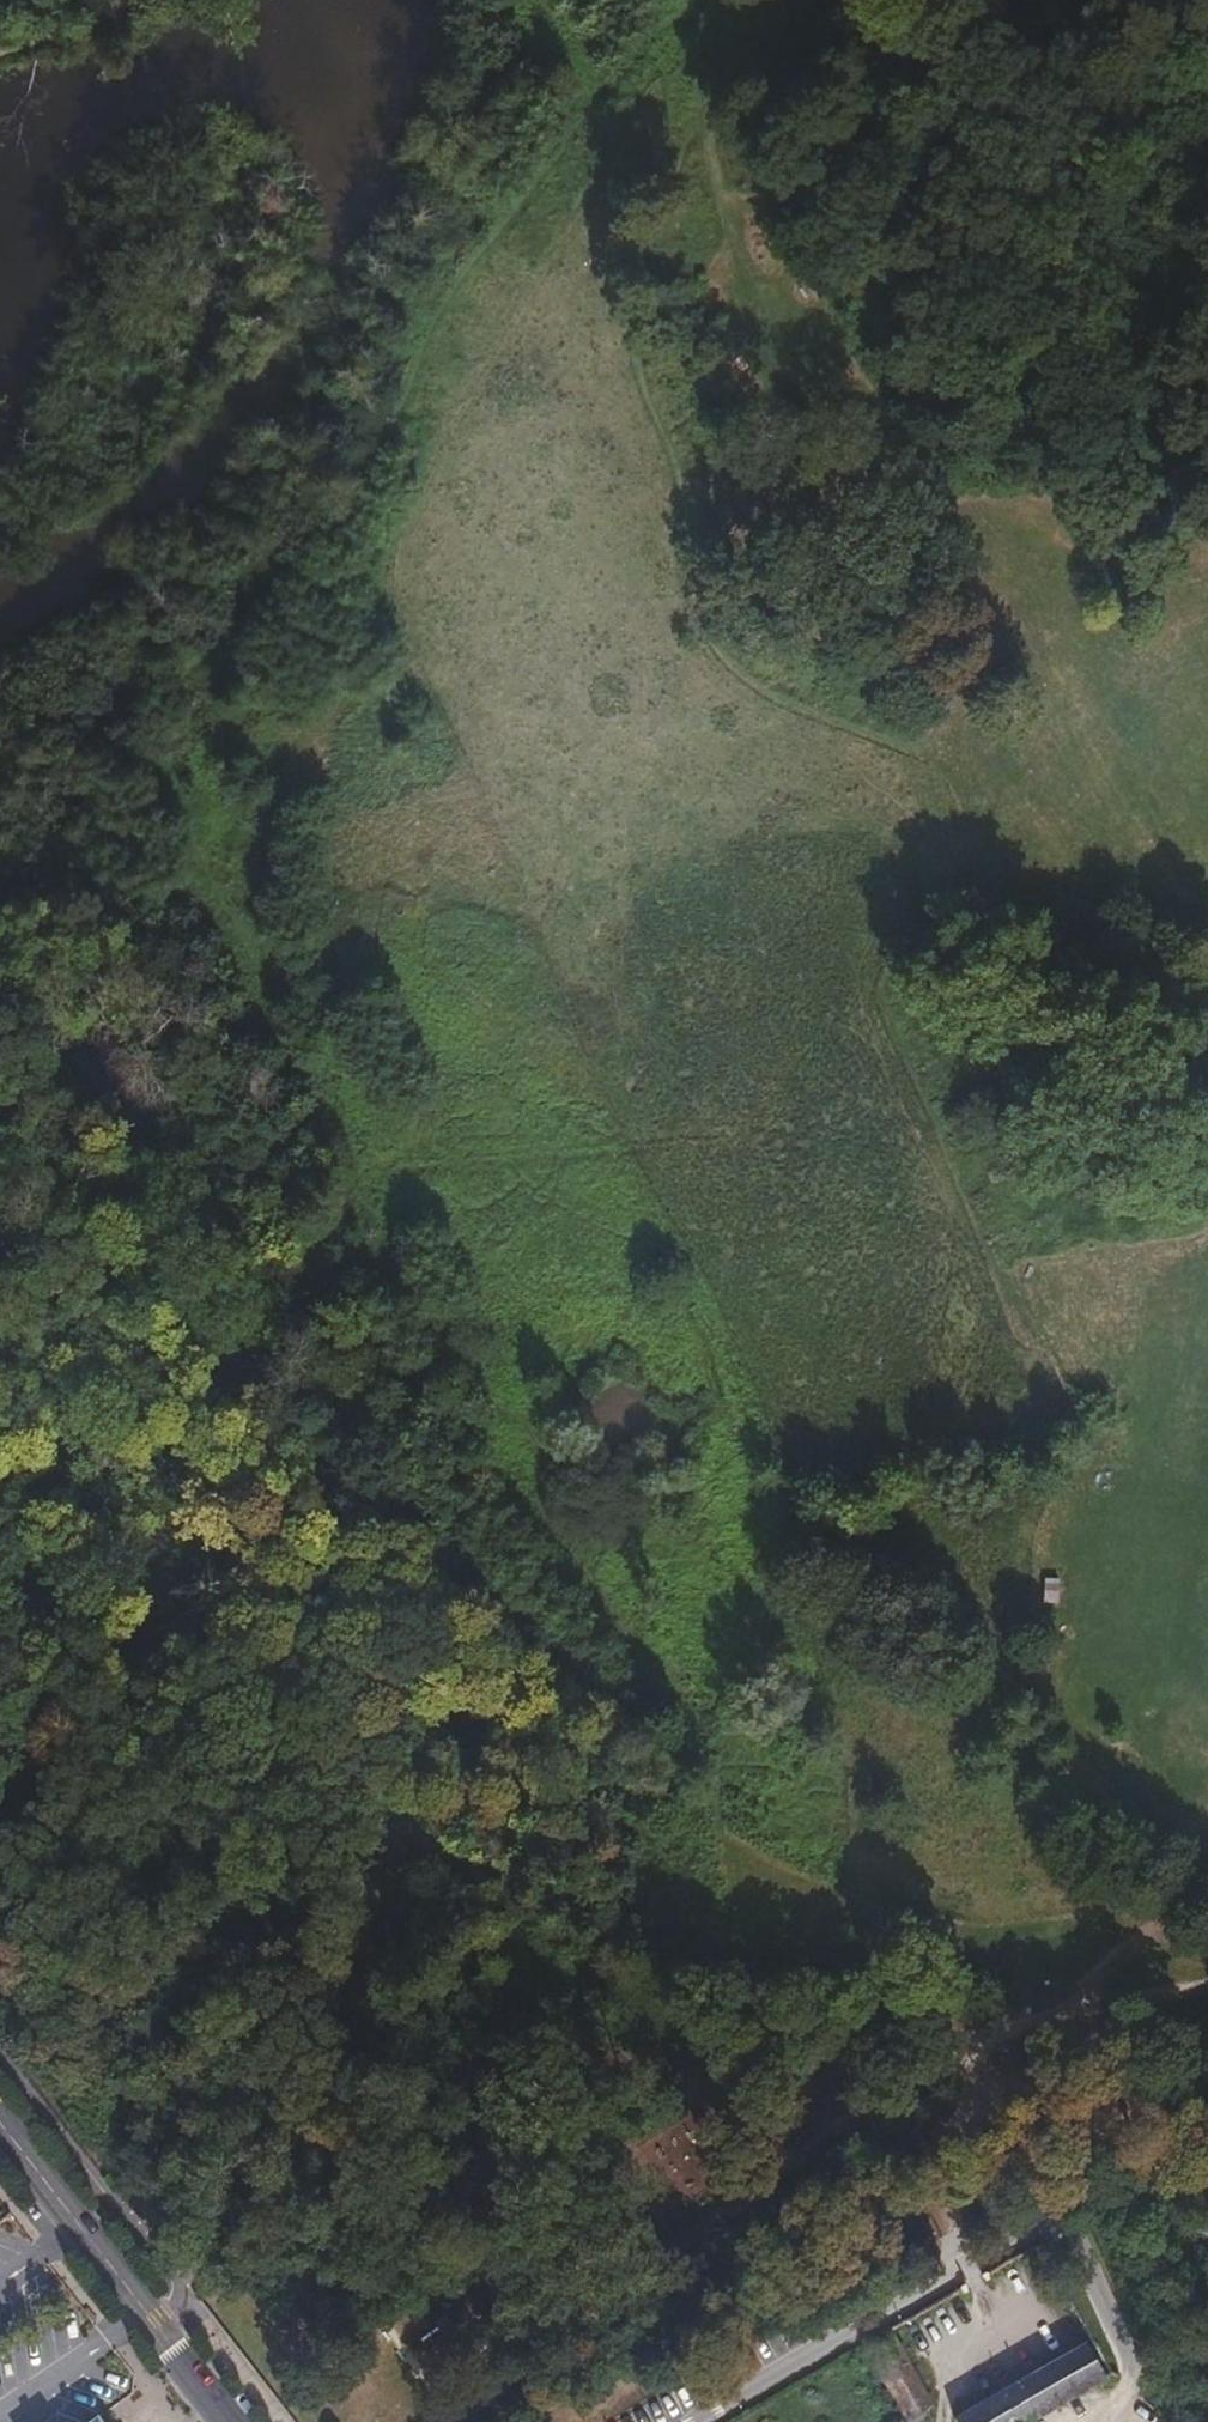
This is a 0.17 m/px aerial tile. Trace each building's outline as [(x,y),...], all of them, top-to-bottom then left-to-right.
[(1112,2373),(1094,2337),(953,2417),(956,2421),(1029,2421),(1112,2373)] [(902,2347),(874,2363),(907,2421),(915,2421),(935,2404),(902,2347)]
